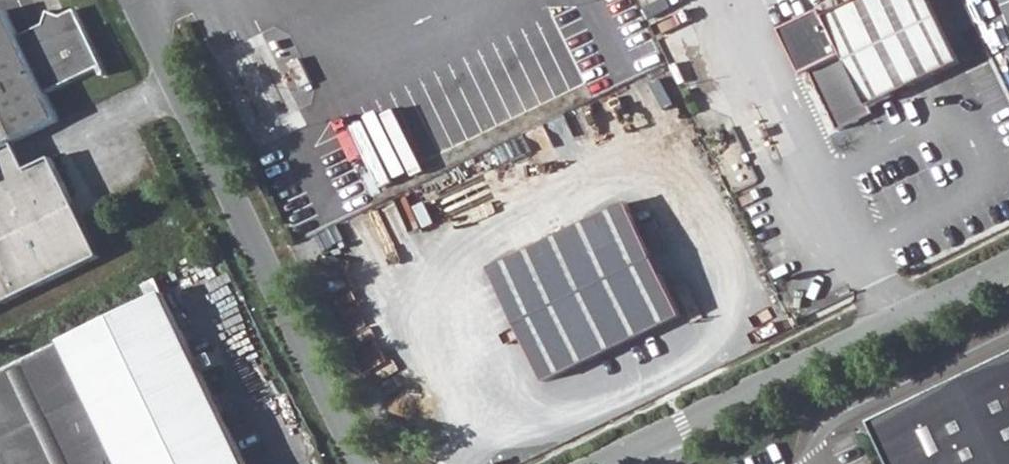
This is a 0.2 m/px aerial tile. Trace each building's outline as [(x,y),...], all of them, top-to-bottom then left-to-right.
[(836,124),(861,113),(858,106),(960,59),(933,0),(856,0),(828,13),(825,7),(784,26),(805,71),(810,69),(836,124)] [(0,19),(0,157),(18,147),(62,126),(49,99),(106,71),(77,13),(58,23),(55,19),(36,28),(18,37),(7,16),(0,19)] [(0,157),(0,172),(7,186),(0,190),(0,312),(105,260),(57,165),(33,177),(18,147),(0,157)] [(680,313),(625,200),(490,265),(545,378),(680,313)] [(162,302),(0,379),(0,463),(241,463),(162,302)] [(858,422),(878,463),(1008,463),(1008,350),(858,422)]
